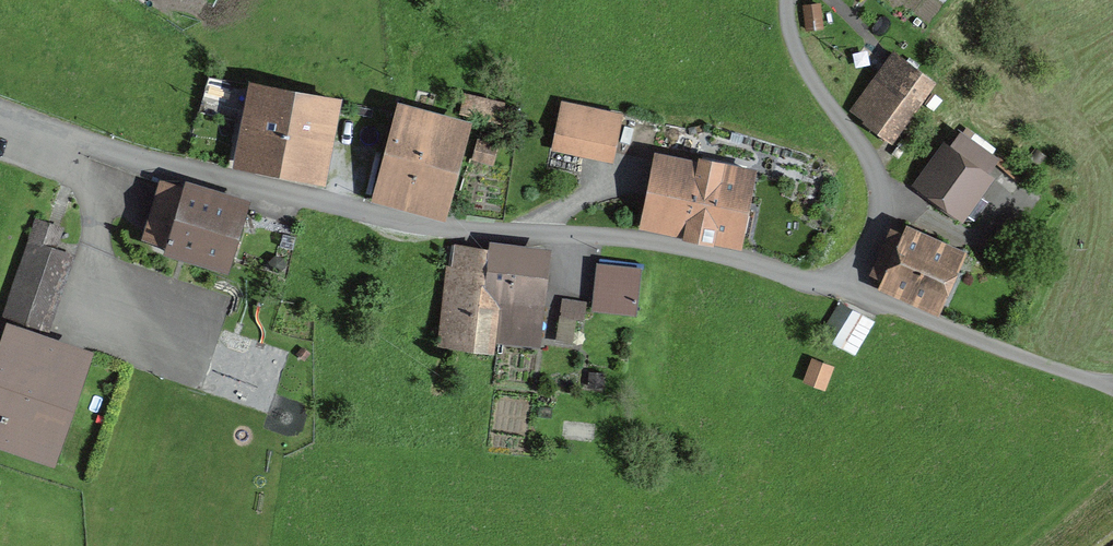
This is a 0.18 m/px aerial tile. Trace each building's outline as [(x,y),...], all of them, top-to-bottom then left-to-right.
[(809,26),(825,24),(823,2),(807,3),(809,26)] [(895,54),(853,111),(889,137),(930,80),(895,54)] [(333,112),(335,101),(258,85),(250,129),(245,128),(240,158),(322,173),(327,144),(313,141),(319,109),(333,112)] [(504,103),(465,93),(459,113),(499,123),(504,103)] [(565,108),(558,140),(610,151),(617,119),(565,108)] [(400,117),(381,188),(437,203),(456,133),(400,117)] [(957,218),(997,164),(961,137),(949,152),(944,148),(915,187),(957,218)] [(687,235),(732,244),(748,170),(701,160),(699,172),(657,164),(647,217),(689,226),(687,235)] [(172,253),(175,243),(223,258),(238,209),(163,186),(148,235),(167,242),(164,251),(172,253)] [(80,237),(38,221),(6,308),(48,324),(80,237)] [(953,258),(894,231),(875,274),(934,300),(953,258)] [(439,341),(492,347),(492,340),(495,313),(486,312),(493,251),(463,247),(458,285),(447,284),(439,341)] [(534,344),(544,257),(493,251),(486,312),(495,313),(492,340),(534,344)] [(621,268),(617,305),(636,308),(641,270),(621,268)] [(579,344),(591,303),(568,297),(557,338),(579,344)] [(821,337),(842,348),(859,320),(839,309),(821,337)] [(50,454),(83,355),(11,331),(0,364),(0,438),(50,454)] [(814,358),(808,383),(831,388),(837,363),(814,358)]
